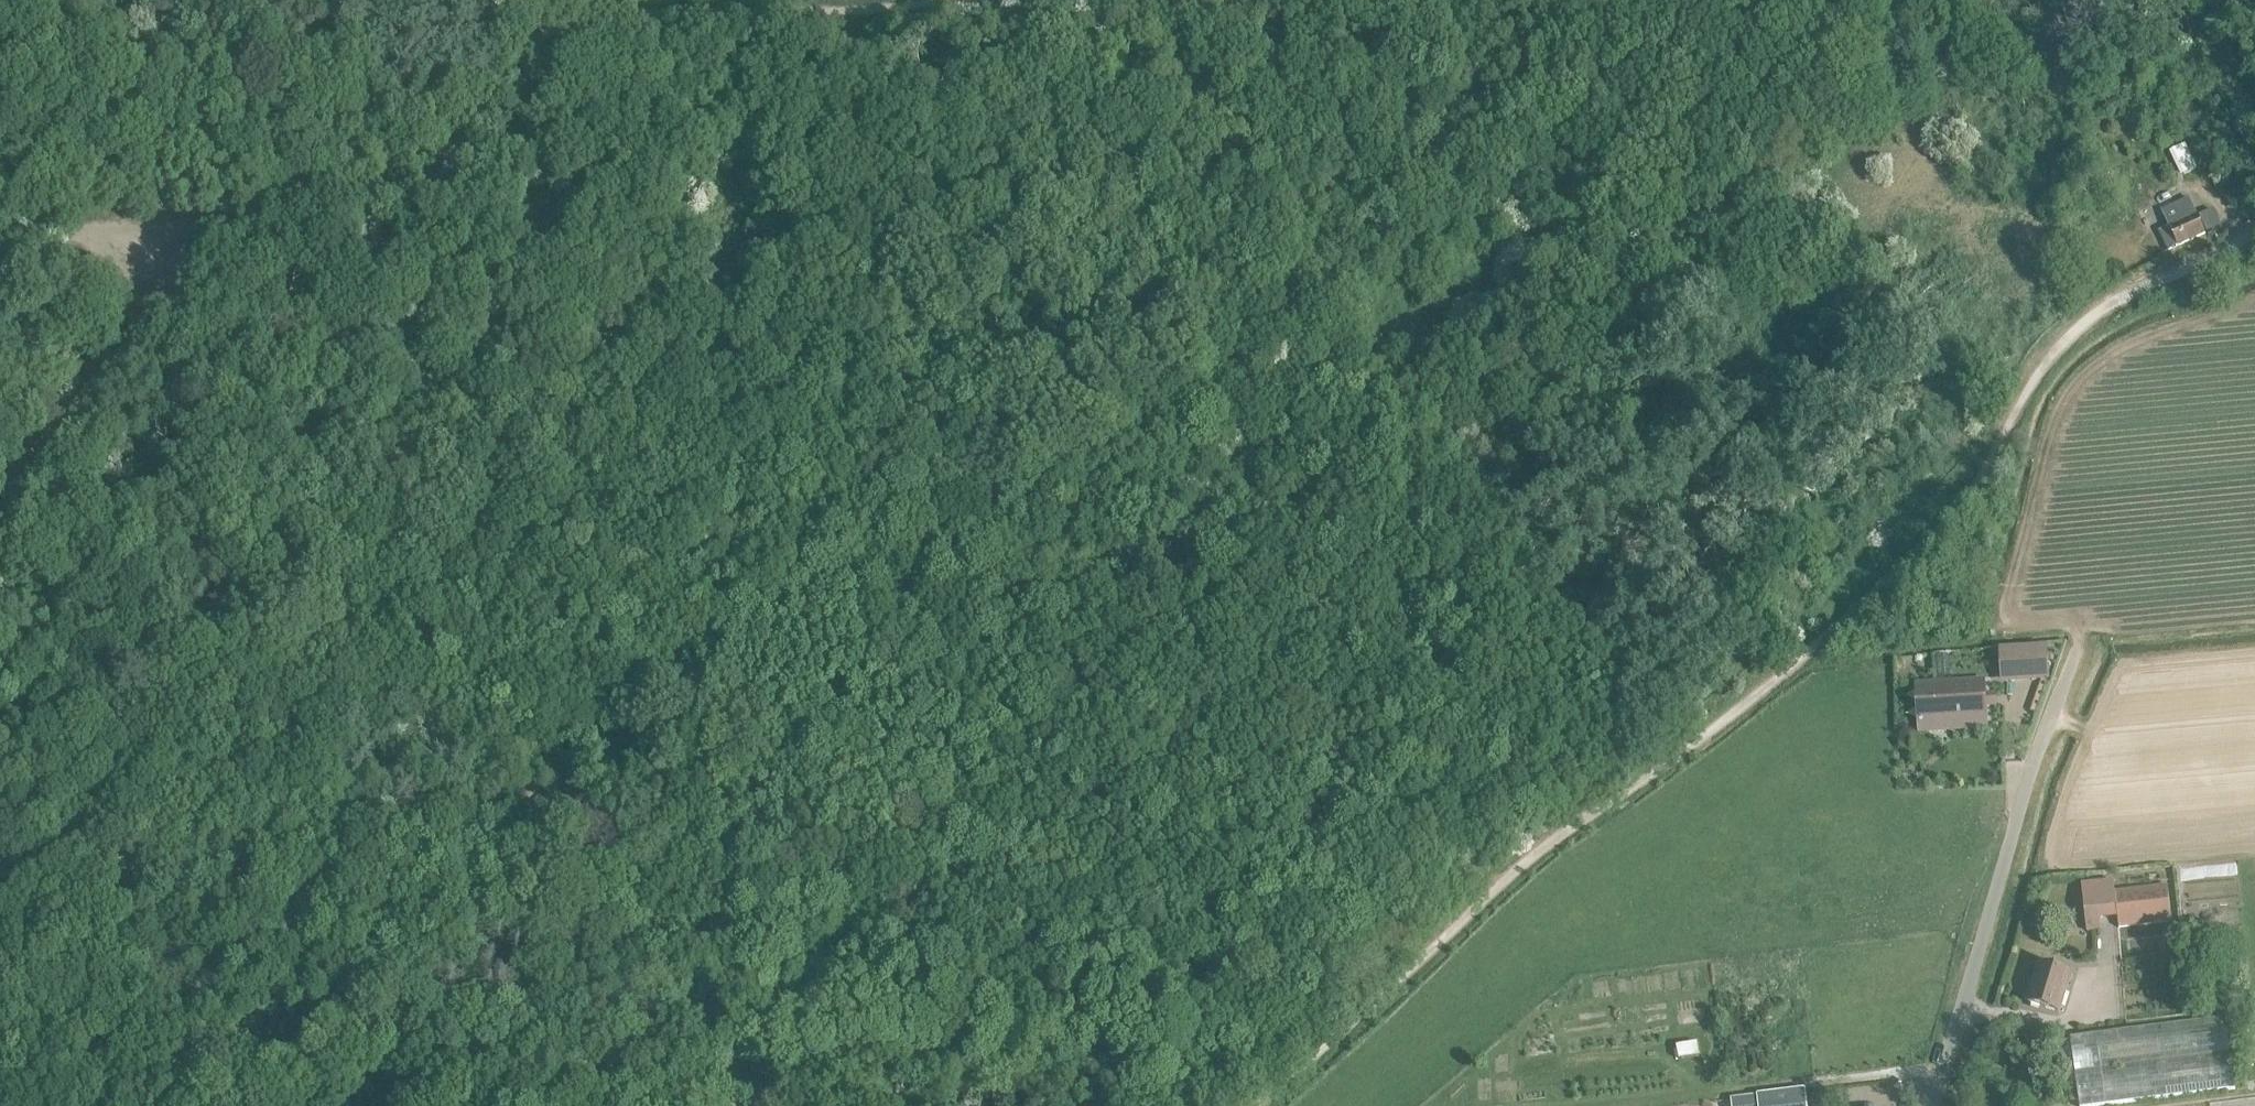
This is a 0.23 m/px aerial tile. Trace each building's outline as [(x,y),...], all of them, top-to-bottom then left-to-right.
[(2167,250),(2185,242),(2204,233),(2188,198),(2161,210),(2169,227),(2159,231),(2167,250)] [(2207,232),(2219,226),(2211,210),(2199,216),(2207,232)] [(2001,653),(2003,679),(2047,676),(2046,650),(2001,653)] [(1934,723),(1973,720),(1986,720),(1984,682),(1932,685),(1934,723)] [(2114,892),(2113,881),(2081,885),(2086,931),(2100,930),(2098,909),(2116,907),(2118,928),(2119,928),(2119,927),(2171,921),(2167,886),(2114,892)] [(2070,974),(2040,965),(2028,1003),(2058,1013),(2070,974)] [(2072,1034),(2076,1072),(2171,1063),(2173,1082),(2138,1085),(2107,1088),(2108,1101),(2227,1090),(2222,1031),(2189,1034),(2188,1023),(2072,1034)] [(1698,1042),(1678,1045),(1680,1057),(1700,1053),(1698,1042)] [(1805,1091),(1757,1097),(1731,1100),(1731,1105),(1806,1105),(1805,1091)]
